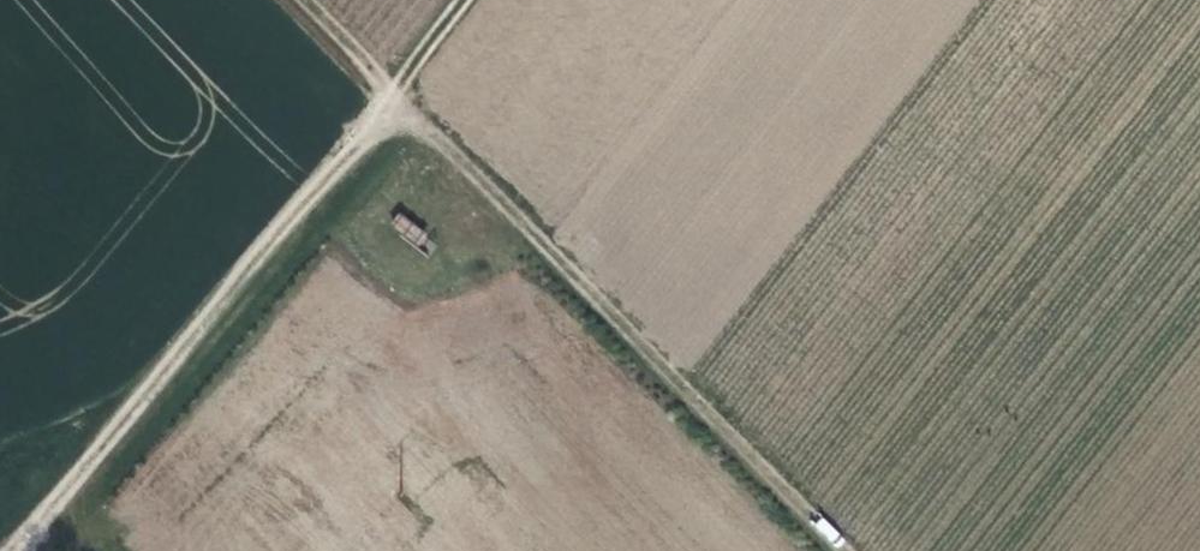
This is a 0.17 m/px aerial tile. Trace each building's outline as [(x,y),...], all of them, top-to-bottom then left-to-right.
[(392,229),(421,242),(427,228),(398,215),(392,229)]
